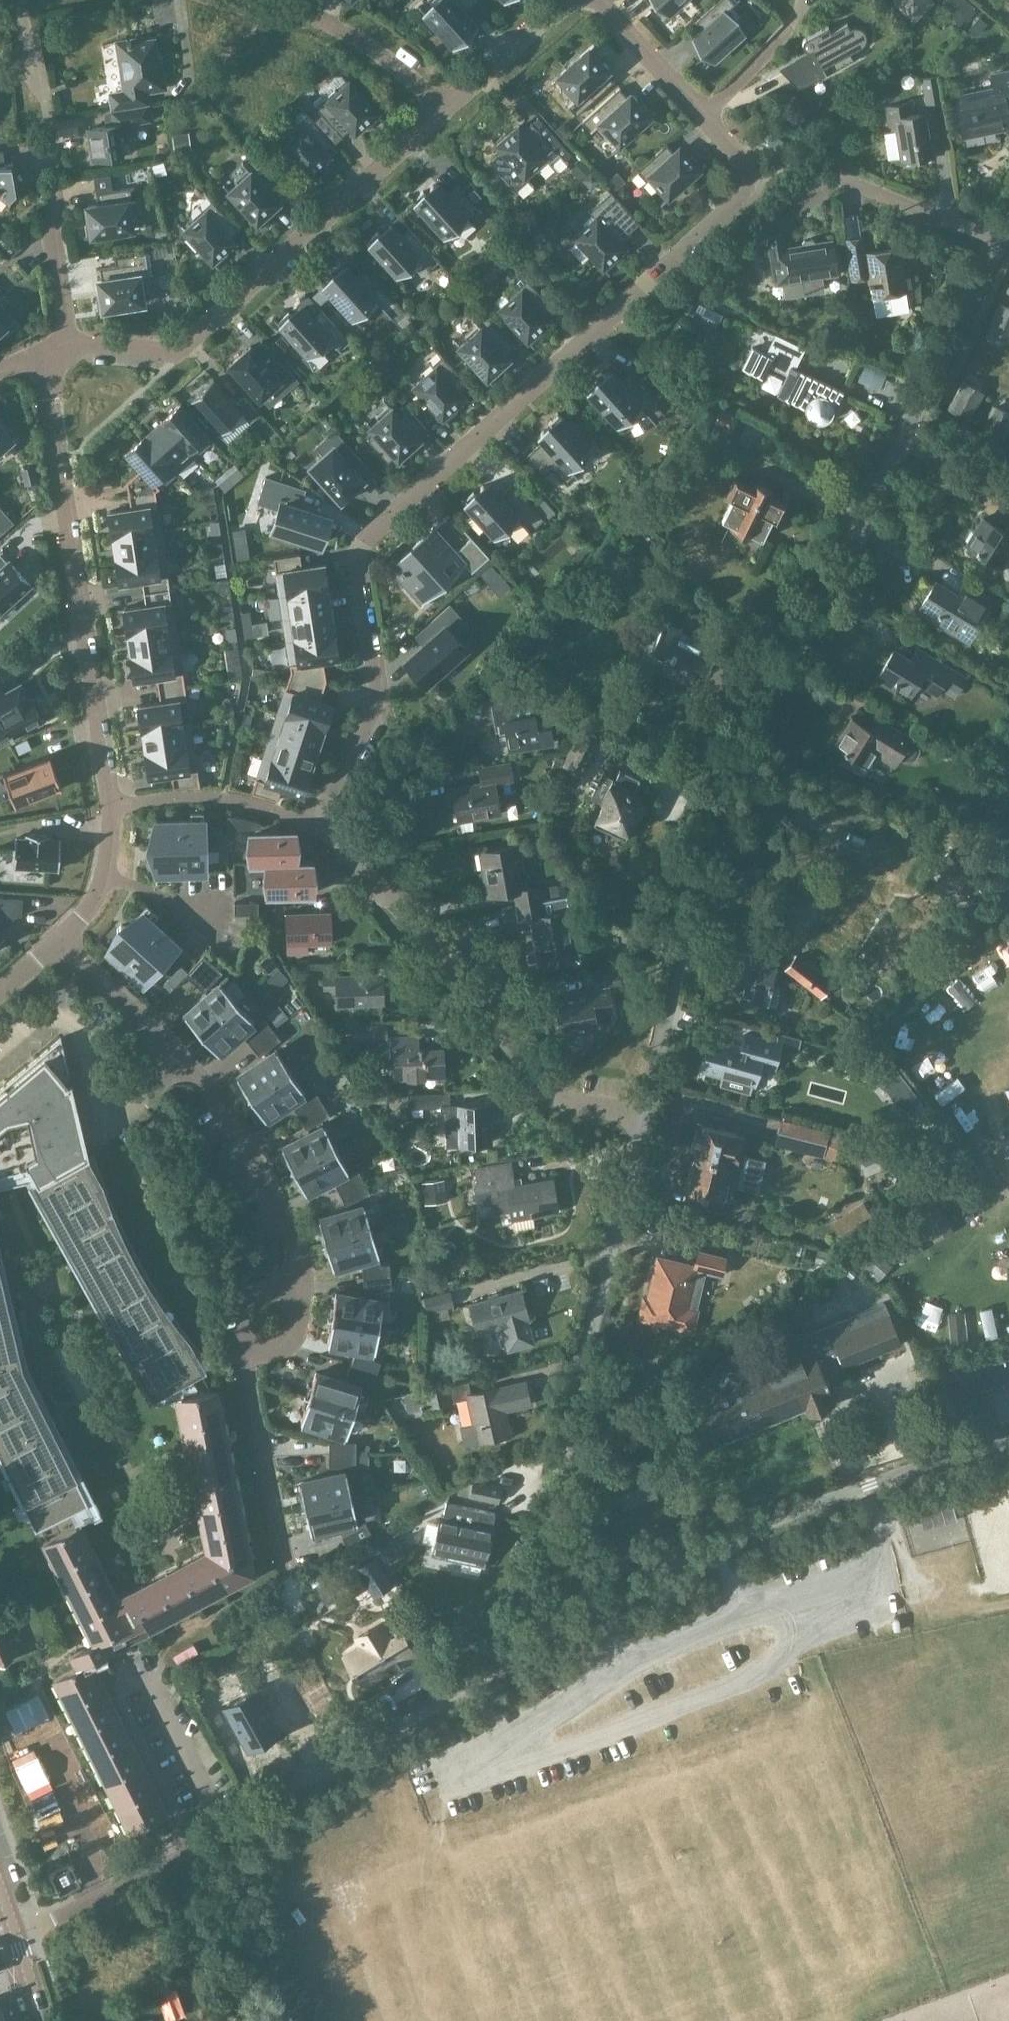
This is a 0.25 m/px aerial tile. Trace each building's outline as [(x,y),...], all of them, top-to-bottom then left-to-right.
[(473,23),(464,13),(476,2),(477,2),(478,1),(477,0),(428,0),(433,6),(425,13),(419,6),(418,7),(457,50),(458,49),(457,47),(466,39),(463,35),(466,32),(470,32),(473,30),(474,26),(473,23)] [(659,1),(655,4),(663,14),(662,15),(663,16),(681,0),(658,0),(659,1)] [(693,40),(694,39),(703,49),(699,52),(708,63),(705,66),(706,67),(751,26),(750,25),(743,32),(734,22),(741,16),(740,15),(739,16),(731,7),(739,0),(737,0),(736,0),(718,0),(694,21),(695,22),(696,21),(703,29),(692,39),(693,40)] [(911,25),(934,2),(932,0),(891,0),(889,2),(911,25)] [(942,2),(952,10),(957,27),(974,6),(967,0),(943,0),(942,2)] [(978,15),(963,35),(977,34),(987,22),(978,15)] [(858,24),(853,24),(852,24),(849,25),(846,20),(830,29),(827,24),(804,37),(802,40),(802,43),(803,47),(807,49),(811,48),(814,52),(768,77),(768,79),(785,70),(791,81),(797,87),(802,86),(806,84),(825,73),(852,59),(854,59),(849,51),(860,44),(864,41),(866,36),(866,31),(863,27),(858,24)] [(113,110),(115,110),(148,105),(149,105),(147,91),(164,88),(161,71),(160,69),(159,69),(158,69),(153,40),(143,41),(143,38),(130,40),(130,39),(127,40),(116,42),(124,90),(122,90),(122,92),(111,94),(113,110)] [(604,63),(601,62),(597,58),(601,55),(593,46),(594,44),(593,43),(551,82),(551,83),(558,77),(565,85),(562,88),(573,100),(567,105),(568,106),(571,104),(578,112),(576,114),(576,115),(614,81),(613,80),(612,81),(605,73),(607,70),(607,66),(604,63)] [(956,94),(964,136),(1008,127),(1008,121),(1005,102),(1008,102),(1008,72),(990,76),(992,87),(956,94)] [(923,76),(924,87),(927,102),(941,100),(937,74),(923,76)] [(309,100),(308,101),(322,115),(315,122),(321,129),(335,144),(342,137),(343,138),(344,137),(343,136),(351,129),(356,135),(357,134),(356,133),(365,124),(369,128),(379,118),(382,121),(383,120),(341,75),(340,76),(341,76),(333,77),(318,91),(321,94),(320,95),(321,96),(313,104),(309,100)] [(630,94),(627,96),(620,88),(619,87),(582,121),(590,131),(596,126),(607,138),(611,135),(618,143),(611,149),(612,150),(655,111),(654,110),(652,112),(644,102),(640,106),(637,102),(637,98),(634,95),(630,94)] [(889,131),(883,132),(888,157),(900,155),(901,160),(934,155),(927,111),(912,114),(910,101),(884,106),(889,131)] [(117,125),(88,129),(93,160),(111,157),(122,155),(120,143),(131,141),(128,125),(150,121),(148,105),(115,110),(117,125)] [(278,124),(268,134),(272,139),(314,183),(315,183),(312,180),(323,170),(319,166),(329,157),(329,158),(330,157),(326,152),(334,145),(334,146),(335,145),(300,107),(299,108),(303,112),(295,120),(294,120),(293,121),(296,124),(287,133),(278,124)] [(501,150),(488,162),(514,190),(527,178),(528,178),(521,170),(530,161),(537,168),(537,167),(546,158),(553,167),(554,166),(552,164),(561,156),(565,160),(566,159),(571,154),(536,117),(531,121),(530,122),(531,123),(523,131),(518,125),(517,126),(518,126),(508,135),(505,131),(494,141),(491,138),(490,139),(501,150)] [(563,122),(555,130),(563,139),(571,131),(563,122)] [(183,133),(172,135),(174,152),(185,151),(183,133)] [(629,178),(630,179),(634,175),(642,183),(641,184),(642,185),(646,181),(655,190),(654,191),(655,192),(659,188),(667,197),(660,204),(661,205),(706,164),(705,163),(702,166),(692,155),(688,159),(680,149),(681,148),(680,148),(674,153),(667,145),(668,144),(667,143),(629,178)] [(169,147),(159,149),(161,159),(171,157),(169,147)] [(279,204),(278,201),(276,200),(284,192),(285,193),(286,192),(251,154),(250,155),(254,159),(246,167),(243,163),(242,163),(247,169),(234,180),(238,184),(230,191),(224,184),(223,185),(262,228),(263,227),(261,225),(270,217),(267,213),(271,210),(274,210),(277,208),(279,204)] [(582,160),(570,170),(579,180),(590,169),(582,160)] [(164,163),(152,167),(156,179),(163,177),(166,170),(164,163)] [(9,204),(16,195),(11,164),(0,166),(0,197),(9,204)] [(591,170),(581,179),(590,189),(600,180),(591,170)] [(616,172),(604,182),(613,192),(625,181),(616,172)] [(93,176),(96,193),(112,191),(109,174),(93,176)] [(431,187),(430,191),(426,194),(423,190),(413,199),(412,197),(411,198),(450,240),(451,240),(445,233),(453,226),(459,232),(471,221),(474,224),(475,223),(472,221),(480,214),(482,216),(483,215),(457,186),(456,187),(456,188),(449,195),(440,186),(437,185),(434,185),(431,187)] [(623,186),(614,193),(622,202),(630,194),(623,186)] [(86,215),(88,218),(89,223),(84,223),(86,236),(84,236),(84,237),(139,229),(141,227),(132,229),(131,218),(135,217),(133,201),(136,201),(136,199),(132,200),(131,189),(134,189),(134,188),(112,191),(96,193),(96,195),(97,194),(99,206),(91,207),(89,207),(87,209),(86,212),(86,215)] [(473,189),(468,194),(474,201),(479,197),(473,189)] [(571,231),(570,232),(609,274),(610,274),(607,270),(618,260),(614,257),(624,248),(624,249),(625,248),(621,244),(631,235),(629,232),(638,224),(640,226),(642,225),(621,202),(614,194),(610,190),(609,191),(587,211),(594,218),(585,226),(584,225),(583,226),(587,230),(578,238),(571,231)] [(177,225),(218,269),(219,269),(217,266),(227,256),(224,252),(233,243),(234,244),(235,243),(230,238),(237,230),(238,231),(239,230),(204,193),(203,194),(207,199),(199,207),(198,206),(197,207),(201,210),(192,219),(191,218),(190,219),(194,223),(184,231),(177,224),(177,225)] [(363,239),(404,284),(405,283),(398,276),(408,267),(414,274),(415,273),(414,272),(423,264),(431,272),(432,272),(430,269),(438,261),(442,266),(443,265),(408,227),(407,228),(408,229),(400,236),(390,225),(390,226),(390,227),(381,235),(377,231),(367,241),(364,238),(363,239)] [(757,226),(747,234),(751,239),(761,231),(757,226)] [(782,234),(767,236),(775,287),(783,285),(785,297),(823,291),(822,279),(838,277),(832,242),(815,245),(815,244),(815,243),(814,243),(814,242),(814,241),(813,241),(813,240),(812,240),(811,239),(810,239),(809,239),(808,239),(807,239),(806,239),(806,240),(805,240),(804,241),(804,242),(803,242),(803,243),(803,244),(803,245),(803,246),(803,247),(785,250),(782,234)] [(867,278),(870,295),(906,290),(900,247),(864,253),(861,238),(846,240),(852,280),(867,278)] [(98,310),(96,310),(96,311),(153,303),(152,301),(144,303),(142,292),(147,291),(144,275),(147,275),(151,274),(147,252),(144,253),(114,257),(114,259),(114,258),(116,266),(99,268),(99,270),(100,270),(102,281),(99,282),(97,285),(98,289),(100,292),(101,297),(96,298),(98,310)] [(321,280),(320,281),(359,323),(360,322),(353,316),(361,309),(367,315),(380,304),(391,316),(403,330),(413,321),(400,307),(366,269),(365,270),(365,271),(357,278),(349,269),(346,267),(342,267),(340,270),(339,273),(335,277),(331,273),(322,282),(321,280)] [(551,324),(550,321),(549,319),(556,312),(557,313),(558,312),(523,274),(522,275),(526,279),(518,287),(517,286),(516,287),(519,290),(510,299),(509,298),(508,299),(512,303),(503,311),(496,304),(495,305),(534,348),(535,347),(533,345),(542,337),(539,333),(543,329),(546,329),(549,327),(551,324)] [(311,296),(318,305),(329,296),(322,287),(311,296)] [(1008,342),(1008,307),(999,303),(987,333),(1008,342)] [(274,319),(315,365),(316,364),(309,356),(319,348),(325,355),(326,354),(325,353),(334,345),(342,353),(342,352),(340,350),(349,342),(353,346),(354,346),(319,308),(318,309),(319,310),(311,317),(301,306),(300,306),(301,307),(292,316),(288,312),(278,322),(275,318),(274,319)] [(412,307),(406,313),(412,319),(418,313),(412,307)] [(695,310),(691,318),(714,329),(718,321),(695,310)] [(483,313),(475,320),(473,318),(472,319),(477,324),(464,335),(468,339),(460,346),(454,339),(453,340),(492,383),(493,382),(491,381),(500,372),(497,368),(501,365),(504,365),(507,363),(509,359),(508,356),(507,355),(514,348),(515,348),(516,347),(494,324),(493,324),(483,313)] [(864,317),(854,319),(856,331),(866,330),(864,317)] [(752,347),(742,368),(761,377),(766,367),(785,376),(776,395),(803,408),(805,409),(805,414),(808,419),(812,422),(817,423),(823,423),(828,420),(832,416),(833,410),(833,405),(832,403),(837,401),(838,402),(843,392),(795,369),(805,349),(775,334),(765,354),(752,347)] [(271,344),(279,352),(289,343),(281,335),(271,344)] [(250,346),(229,365),(259,399),(275,385),(283,394),(298,380),(261,341),(253,349),(250,346)] [(377,353),(367,362),(373,369),(382,380),(395,368),(388,360),(397,352),(388,343),(377,353)] [(466,401),(465,398),(464,397),(471,389),(472,390),(473,389),(438,351),(437,352),(441,356),(433,364),(432,363),(431,364),(434,368),(425,376),(424,375),(423,376),(427,380),(418,389),(411,381),(410,382),(449,425),(450,424),(448,423),(457,414),(454,410),(458,407),(461,407),(464,405),(466,401)] [(289,354),(284,358),(290,365),(295,361),(294,359),(292,361),(288,357),(290,355),(289,354)] [(604,376),(603,380),(600,383),(596,379),(587,388),(585,386),(584,387),(624,429),(618,422),(626,415),(632,421),(644,410),(655,422),(656,421),(654,419),(662,411),(664,414),(665,413),(630,375),(629,376),(630,377),(622,384),(614,375),(611,373),(607,374),(604,376)] [(212,380),(188,401),(197,412),(209,425),(218,435),(226,443),(259,413),(244,395),(234,404),(212,380)] [(947,408),(968,421),(984,392),(963,380),(947,408)] [(420,440),(419,437),(418,435),(426,428),(426,429),(427,428),(405,404),(404,405),(406,406),(398,414),(384,398),(383,399),(388,405),(376,416),(379,419),(371,427),(365,420),(364,421),(375,433),(369,439),(368,438),(367,439),(389,463),(390,462),(389,461),(395,455),(403,464),(404,463),(402,461),(412,453),(408,449),(412,446),(416,446),(419,443),(420,440)] [(161,419),(160,420),(193,457),(212,440),(180,404),(162,420),(161,419)] [(979,434),(1002,444),(1008,426),(1008,411),(991,404),(979,434)] [(719,409),(714,421),(725,426),(724,429),(733,432),(740,417),(719,409)] [(526,455),(525,456),(544,476),(553,468),(569,485),(570,484),(566,480),(574,472),(575,473),(576,472),(586,463),(583,460),(580,456),(589,447),(596,455),(597,454),(558,411),(557,412),(558,414),(549,422),(552,426),(549,429),(545,430),(542,432),(541,435),(542,439),(543,440),(534,448),(526,455)] [(144,434),(143,435),(176,472),(193,457),(160,420),(160,421),(145,435),(144,434)] [(10,439),(0,427),(0,448),(10,439)] [(366,465),(334,430),(324,439),(332,448),(311,467),(342,502),(356,489),(355,487),(362,480),(357,474),(366,465)] [(140,469),(126,481),(155,491),(176,472),(143,435),(143,436),(125,452),(140,469)] [(33,466),(24,469),(28,484),(37,482),(33,466)] [(243,474),(237,467),(227,476),(233,483),(243,474)] [(272,524),(316,540),(326,514),(297,503),(302,491),(264,476),(254,503),(277,512),(272,524)] [(730,527),(729,529),(753,540),(754,538),(762,542),(772,522),(777,525),(788,503),(770,495),(772,491),(753,483),(751,487),(734,479),(724,500),(730,503),(720,522),(730,527)] [(111,536),(160,529),(155,491),(126,481),(130,508),(109,512),(112,535),(111,536)] [(481,488),(481,491),(477,495),(473,491),(464,499),(462,498),(501,541),(501,540),(495,534),(503,526),(509,533),(521,522),(532,533),(533,533),(531,530),(543,519),(546,521),(547,520),(546,520),(555,511),(542,499),(534,507),(512,483),(511,484),(512,485),(499,496),(491,487),(488,485),(484,485),(481,488)] [(213,488),(200,490),(202,498),(214,496),(213,488)] [(648,497),(645,501),(645,506),(649,509),(654,509),(658,505),(658,500),(654,496),(648,497)] [(0,507),(0,527),(3,531),(14,522),(0,507)] [(1003,568),(1008,558),(1008,526),(1006,532),(983,518),(967,545),(1003,568)] [(209,522),(211,534),(220,533),(218,520),(209,522)] [(450,576),(464,563),(473,572),(490,556),(465,529),(464,530),(471,537),(456,552),(433,527),(413,546),(414,548),(392,568),(424,603),(421,606),(422,607),(453,579),(450,576)] [(114,558),(114,559),(164,552),(160,529),(111,536),(111,537),(112,537),(116,558),(114,558)] [(609,539),(602,547),(609,553),(616,544),(609,539)] [(245,542),(232,545),(234,560),(248,558),(245,542)] [(220,543),(210,545),(211,557),(222,556),(220,543)] [(141,580),(143,593),(169,589),(164,552),(114,559),(115,560),(116,560),(119,583),(141,580)] [(273,558),(279,596),(328,588),(328,587),(327,588),(323,564),(301,567),(299,554),(273,558)] [(3,615),(14,605),(11,601),(30,584),(9,560),(0,568),(0,613),(3,615)] [(490,563),(483,570),(493,581),(500,574),(490,563)] [(918,610),(970,641),(994,600),(966,583),(958,596),(935,582),(918,610)] [(279,596),(282,618),(331,611),(331,610),(330,610),(327,589),(328,589),(328,588),(279,596)] [(126,632),(126,633),(175,626),(169,589),(143,593),(145,605),(123,608),(127,632),(126,632)] [(224,606),(220,612),(221,619),(233,617),(232,605),(224,606)] [(422,646),(404,662),(424,685),(439,671),(442,674),(454,664),(451,661),(466,647),(455,635),(447,626),(459,615),(449,605),(427,625),(436,634),(424,645),(422,646)] [(241,612),(243,625),(251,623),(249,611),(241,612)] [(282,618),(286,641),(335,633),(335,632),(334,633),(330,612),(332,612),(331,611),(282,618)] [(251,623),(243,625),(244,637),(253,636),(251,623)] [(670,657),(665,668),(691,681),(698,666),(705,670),(716,649),(664,623),(653,644),(651,643),(650,647),(670,657)] [(129,655),(129,656),(178,648),(175,626),(126,633),(126,634),(127,634),(130,655),(129,655)] [(226,628),(228,641),(236,640),(234,627),(226,628)] [(290,672),(289,678),(325,680),(324,674),(326,674),(325,672),(324,672),(322,660),(337,658),(334,634),(335,634),(335,633),(286,641),(290,672)] [(156,677),(158,690),(184,686),(178,648),(129,656),(129,657),(131,657),(134,680),(156,677)] [(937,693),(940,689),(955,698),(966,679),(921,651),(914,662),(893,649),(876,677),(895,689),(897,685),(911,694),(918,682),(937,693)] [(252,666),(251,675),(263,676),(264,668),(252,666)] [(40,715),(44,713),(35,697),(31,699),(30,697),(27,698),(20,684),(5,692),(1,685),(5,683),(0,674),(0,740),(41,718),(40,715)] [(289,678),(277,712),(325,728),(325,727),(324,727),(331,704),(319,700),(323,688),(324,689),(325,687),(323,687),(325,680),(289,678)] [(140,729),(140,730),(190,723),(184,686),(158,690),(160,702),(138,705),(142,729),(140,729)] [(520,702),(520,699),(494,704),(499,732),(504,731),(508,753),(554,744),(548,710),(544,708),(534,710),(532,699),(520,702)] [(231,701),(216,704),(218,715),(233,712),(231,701)] [(277,712),(270,734),(318,749),(317,748),(323,728),(324,729),(325,728),(277,712)] [(243,713),(241,725),(249,727),(252,714),(243,713)] [(851,719),(835,746),(846,752),(868,766),(875,755),(894,766),(899,757),(903,760),(908,761),(913,760),(917,756),(919,751),(918,746),(915,742),(911,739),(880,720),(872,731),(851,719)] [(144,752),(144,753),(193,745),(190,723),(140,730),(140,731),(142,731),(145,752),(144,752)] [(249,727),(241,725),(238,738),(247,739),(249,727)] [(564,766),(558,779),(575,786),(581,773),(583,774),(590,758),(594,748),(603,752),(607,743),(598,739),(599,736),(578,727),(562,766),(564,766)] [(569,728),(565,738),(572,741),(576,731),(569,728)] [(223,729),(220,741),(228,743),(230,730),(223,729)] [(270,734),(263,756),(311,771),(311,770),(310,770),(316,750),(317,750),(318,749),(270,734)] [(26,739),(14,745),(18,754),(30,748),(26,739)] [(193,745),(144,753),(144,754),(145,753),(149,777),(171,774),(173,787),(181,787),(190,787),(199,787),(193,745)] [(49,755),(2,773),(14,806),(62,789),(49,755)] [(556,755),(551,766),(558,770),(563,758),(556,755)] [(311,771),(263,756),(251,793),(260,795),(268,798),(277,800),(281,788),(302,794),(309,771),(310,772),(311,771)] [(514,780),(511,763),(479,769),(482,784),(452,789),(458,820),(501,813),(495,784),(514,780)] [(604,803),(595,824),(625,838),(627,834),(644,799),(641,798),(648,785),(638,780),(639,778),(619,769),(614,781),(612,780),(610,784),(609,783),(600,801),(604,803)] [(824,802),(806,830),(856,861),(873,833),(824,802)] [(238,817),(227,816),(228,829),(259,828),(259,827),(260,827),(261,826),(261,825),(261,824),(261,823),(260,822),(259,821),(249,819),(238,817)] [(206,817),(153,818),(153,848),(154,877),(177,876),(208,875),(208,872),(207,846),(206,817)] [(297,830),(247,831),(248,867),(264,867),(265,899),(315,897),(314,863),(314,861),(298,862),(297,830)] [(228,859),(228,833),(218,833),(219,859),(228,859)] [(49,835),(27,834),(26,839),(16,838),(15,867),(58,869),(60,840),(48,840),(49,835)] [(514,891),(516,905),(547,899),(544,884),(527,886),(520,846),(480,853),(487,895),(514,891)] [(564,883),(549,886),(551,896),(566,893),(564,883)] [(22,899),(0,897),(0,925),(11,916),(21,916),(22,899)] [(547,899),(516,905),(518,919),(531,917),(538,961),(578,954),(571,912),(550,916),(547,899)] [(234,902),(234,914),(258,914),(258,902),(234,902)] [(160,924),(142,908),(123,930),(103,951),(143,987),(162,966),(180,947),(182,944),(160,924)] [(285,915),(287,953),(307,952),(307,944),(331,943),(330,913),(285,915)] [(268,915),(260,920),(265,930),(274,926),(268,915)] [(741,992),(751,995),(750,1001),(776,1007),(779,993),(772,985),(776,968),(778,962),(747,954),(745,961),(742,975),(746,976),(746,979),(728,975),(723,993),(740,997),(741,992)] [(187,972),(185,975),(204,992),(222,972),(203,955),(196,962),(187,972)] [(785,969),(821,997),(832,983),(796,955),(785,969)] [(170,992),(185,975),(187,972),(180,966),(163,985),(170,992)] [(607,986),(619,983),(617,970),(594,974),(597,990),(554,998),(561,1035),(596,1028),(593,1013),(611,1010),(607,986)] [(335,989),(335,1005),(383,1003),(382,974),(335,976),(322,976),(323,990),(335,989)] [(183,1011),(202,1033),(236,1003),(217,981),(204,992),(183,1011)] [(296,995),(291,1000),(297,1007),(302,1002),(296,995)] [(244,1035),(256,1025),(236,1003),(202,1033),(222,1055),(244,1035)] [(278,1005),(267,1014),(275,1025),(287,1016),(278,1005)] [(244,1035),(251,1046),(272,1029),(264,1019),(244,1035)] [(778,1024),(776,1031),(786,1034),(788,1027),(778,1024)] [(353,1027),(354,1039),(386,1036),(385,1025),(353,1027)] [(341,1026),(329,1027),(329,1036),(341,1036),(341,1026)] [(272,1029),(251,1046),(259,1056),(281,1039),(272,1029)] [(778,1033),(776,1042),(781,1044),(786,1045),(798,1048),(800,1039),(788,1036),(778,1033)] [(774,1070),(781,1044),(776,1042),(745,1034),(742,1047),(711,1039),(703,1070),(722,1075),(720,1084),(750,1092),(752,1084),(756,1085),(761,1067),(774,1070)] [(391,1037),(393,1078),(444,1076),(443,1048),(418,1049),(418,1036),(391,1037)] [(29,1169),(37,1183),(34,1184),(152,1399),(202,1370),(210,1365),(211,1366),(212,1365),(209,1362),(185,1331),(163,1298),(142,1264),(124,1229),(108,1193),(94,1156),(93,1152),(92,1152),(92,1154),(89,1156),(83,1133),(73,1091),(61,1037),(0,1088),(0,1176),(29,1169)] [(289,1072),(273,1047),(235,1072),(252,1097),(289,1072)] [(877,1077),(904,1113),(922,1099),(894,1063),(877,1077)] [(289,1072),(252,1097),(268,1122),(306,1097),(289,1072)] [(957,1077),(934,1095),(941,1105),(964,1087),(957,1077)] [(293,1106),(299,1117),(323,1104),(316,1092),(293,1106)] [(448,1093),(407,1096),(407,1097),(407,1106),(408,1109),(444,1107),(446,1146),(487,1144),(486,1118),(498,1117),(498,1104),(449,1107),(448,1093)] [(407,1096),(389,1096),(389,1107),(407,1106),(407,1097),(407,1096)] [(923,1101),(915,1106),(922,1115),(929,1109),(923,1101)] [(299,1117),(306,1129),(329,1115),(323,1104),(299,1117)] [(364,1118),(362,1125),(366,1131),(377,1125),(371,1114),(364,1118)] [(281,1143),(295,1169),(335,1148),(321,1122),(281,1143)] [(796,1122),(790,1148),(823,1156),(823,1154),(835,1157),(836,1152),(847,1155),(851,1142),(838,1139),(839,1134),(829,1132),(829,1130),(796,1122)] [(689,1167),(684,1190),(724,1200),(729,1183),(725,1183),(726,1178),(727,1178),(731,1163),(737,1164),(743,1137),(738,1135),(738,1134),(702,1125),(701,1127),(697,1125),(691,1149),(696,1150),(692,1168),(689,1167)] [(485,1150),(487,1161),(507,1158),(505,1147),(485,1150)] [(335,1148),(295,1169),(308,1195),(348,1175),(335,1148)] [(510,1163),(473,1170),(477,1188),(473,1188),(479,1217),(510,1211),(511,1220),(522,1218),(524,1215),(531,1213),(532,1218),(534,1217),(558,1212),(552,1180),(514,1187),(510,1163)] [(364,1181),(358,1170),(334,1182),(340,1194),(364,1181)] [(444,1179),(421,1182),(424,1204),(447,1201),(444,1179)] [(364,1181),(340,1194),(346,1205),(370,1192),(364,1181)] [(949,1202),(943,1193),(936,1198),(942,1207),(949,1202)] [(915,1213),(934,1242),(953,1229),(934,1200),(915,1213)] [(318,1214),(327,1243),(370,1229),(362,1201),(318,1214)] [(864,1201),(831,1222),(843,1240),(876,1220),(864,1201)] [(370,1229),(327,1243),(335,1271),(361,1264),(362,1278),(390,1276),(388,1263),(380,1264),(370,1229)] [(867,1244),(852,1261),(877,1283),(892,1266),(867,1244)] [(814,1262),(837,1267),(840,1253),(817,1248),(814,1262)] [(641,1317),(694,1330),(699,1308),(697,1308),(705,1273),(723,1277),(727,1259),(698,1252),(694,1267),(658,1259),(649,1300),(645,1299),(641,1317)] [(823,1270),(813,1277),(818,1284),(827,1277),(823,1270)] [(445,1272),(425,1276),(427,1287),(448,1283),(445,1272)] [(35,1528),(88,1502),(22,1369),(0,1276),(0,1457),(35,1528)] [(362,1278),(364,1291),(391,1289),(390,1276),(362,1278)] [(383,1296),(336,1289),(331,1318),(378,1325),(383,1296)] [(489,1299),(469,1305),(477,1334),(500,1327),(507,1350),(535,1342),(528,1319),(520,1290),(498,1296),(497,1292),(488,1295),(489,1299)] [(419,1307),(420,1313),(452,1305),(448,1293),(419,1301),(419,1307)] [(699,1380),(705,1395),(689,1401),(688,1398),(673,1404),(678,1414),(693,1451),(801,1408),(804,1407),(807,1414),(832,1404),(829,1397),(831,1395),(827,1384),(838,1379),(846,1376),(843,1366),(901,1343),(885,1302),(792,1340),(799,1357),(768,1370),(767,1366),(762,1354),(752,1358),(749,1351),(711,1366),(715,1374),(699,1380)] [(805,1308),(773,1320),(779,1335),(810,1323),(805,1308)] [(991,1308),(979,1311),(986,1340),(998,1338),(991,1308)] [(947,1314),(950,1347),(968,1346),(965,1312),(947,1314)] [(331,1318),(327,1348),(374,1355),(378,1325),(331,1318)] [(380,1362),(355,1352),(350,1364),(375,1374),(380,1362)] [(350,1364),(346,1375),(371,1385),(375,1374),(350,1364)] [(317,1369),(308,1396),(353,1410),(361,1382),(317,1369)] [(460,1426),(464,1445),(509,1435),(504,1409),(530,1404),(525,1381),(499,1387),(499,1388),(465,1395),(471,1424),(460,1426)] [(422,1408),(448,1402),(444,1385),(424,1390),(424,1389),(403,1393),(407,1413),(422,1409),(422,1408)] [(46,1540),(43,1542),(50,1558),(92,1642),(69,1654),(76,1667),(53,1679),(128,1830),(146,1821),(162,1813),(167,1811),(100,1675),(92,1661),(107,1653),(114,1650),(115,1652),(126,1646),(125,1645),(140,1637),(149,1633),(148,1631),(254,1574),(251,1558),(217,1390),(214,1391),(182,1398),(183,1402),(211,1548),(192,1558),(118,1597),(99,1558),(83,1528),(81,1523),(46,1540)] [(308,1396),(300,1424),(345,1438),(353,1410),(308,1396)] [(633,1417),(636,1425),(645,1421),(642,1414),(633,1417)] [(328,1441),(328,1454),(355,1454),(356,1442),(328,1441)] [(328,1454),(328,1467),(355,1467),(355,1454),(328,1454)] [(299,1477),(306,1506),(350,1496),(344,1467),(299,1477)] [(472,1482),(469,1496),(498,1502),(501,1488),(472,1482)] [(306,1506),(312,1535),(357,1525),(355,1517),(365,1515),(361,1494),(350,1496),(306,1506)] [(916,1506),(923,1529),(955,1520),(949,1497),(916,1506)] [(426,1522),(422,1542),(433,1544),(431,1553),(453,1558),(460,1559),(460,1561),(483,1566),(485,1557),(491,1527),(494,1514),(467,1508),(460,1506),(446,1503),(443,1516),(440,1516),(438,1525),(426,1522)] [(373,1532),(367,1521),(343,1534),(349,1545),(373,1532)] [(373,1536),(390,1564),(405,1555),(400,1546),(401,1545),(396,1537),(395,1538),(388,1527),(373,1536)] [(375,1555),(325,1585),(337,1605),(367,1587),(373,1597),(393,1585),(375,1555)] [(20,1603),(15,1594),(0,1602),(0,1614),(20,1603)] [(362,1645),(355,1650),(372,1678),(389,1668),(390,1670),(400,1664),(399,1662),(413,1654),(396,1625),(386,1631),(381,1623),(357,1637),(362,1645)] [(12,1660),(0,1630),(0,1665),(12,1660)] [(255,1684),(220,1703),(246,1749),(281,1729),(255,1684)] [(165,2020),(168,2020),(180,2017),(171,1992),(157,1996),(165,2020)]
